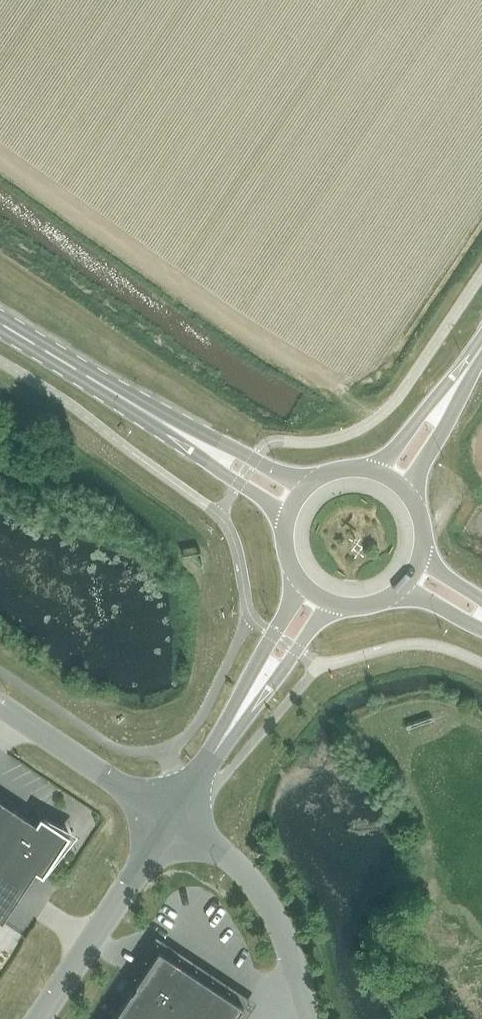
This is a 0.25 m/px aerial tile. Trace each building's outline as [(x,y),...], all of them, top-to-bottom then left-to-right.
[(34,870),(42,875),(69,834),(40,815),(35,822),(0,799),(0,921),(34,870)] [(243,1005),(158,948),(135,983),(136,983),(131,991),(131,990),(112,1018),(233,1018),(243,1005)]
